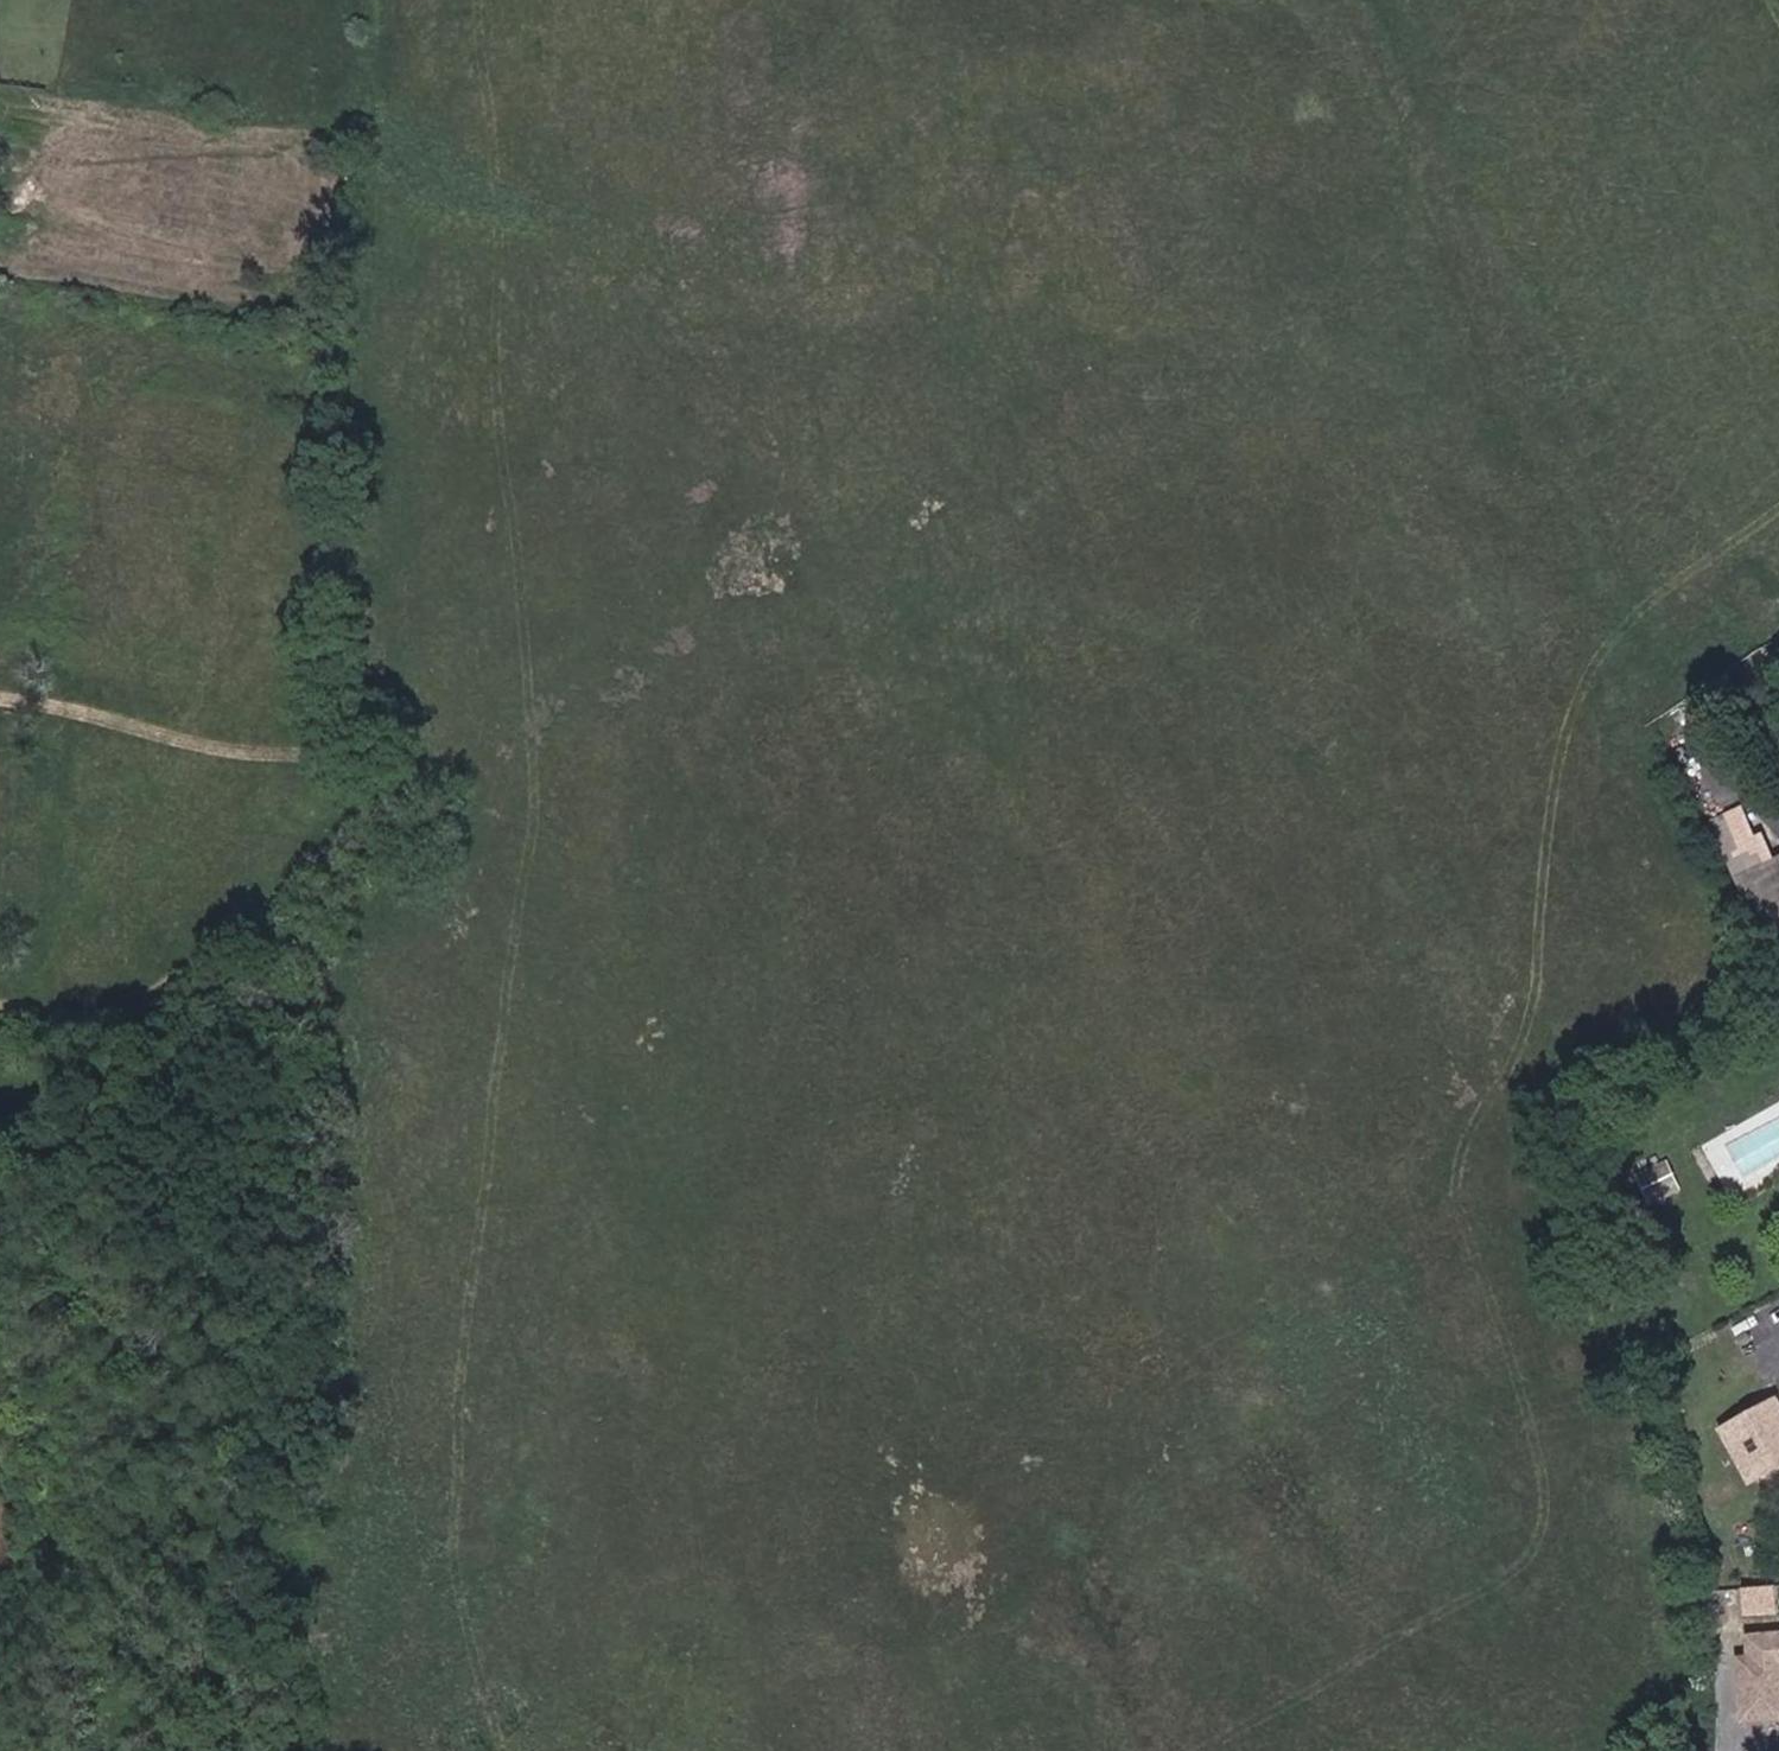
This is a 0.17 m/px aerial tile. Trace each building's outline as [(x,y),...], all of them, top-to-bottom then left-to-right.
[(1695,789),(1725,785),(1719,738),(1688,742),(1695,789)] [(1778,943),(1778,857),(1746,873),(1778,943)] [(1754,1645),(1759,1665),(1751,1667),(1756,1691),(1759,1691),(1763,1706),(1756,1708),(1761,1731),(1778,1727),(1778,1639),(1754,1645)]
